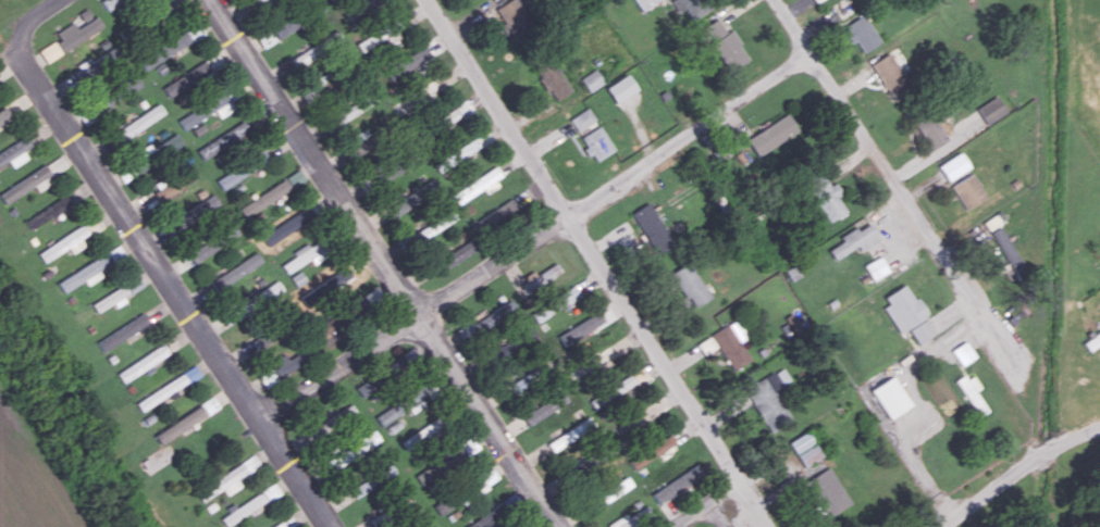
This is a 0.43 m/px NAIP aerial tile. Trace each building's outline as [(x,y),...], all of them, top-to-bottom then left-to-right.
[(107,9),(122,0),(101,0),(107,9)] [(349,19),(390,0),(359,0),(344,8),(349,19)] [(518,0),(509,0),(495,8),(514,37),(533,25),(518,0)] [(640,10),(658,1),(658,0),(635,0),(640,10)] [(681,12),(686,9),(692,19),(712,8),(707,0),(674,0),(681,12)] [(154,5),(156,16),(168,14),(166,3),(154,5)] [(863,52),(881,41),(864,15),(841,30),(850,43),(856,40),(863,52)] [(271,26),(276,38),(299,27),(294,16),(271,26)] [(730,71),(749,59),(730,30),(727,32),(717,18),(702,28),(730,71)] [(192,43),(187,33),(138,58),(144,68),(192,43)] [(431,59),(426,48),(384,68),(389,79),(431,59)] [(161,87),(169,99),(224,64),(217,52),(161,87)] [(888,97),(909,88),(893,52),(873,61),(888,97)] [(534,67),(555,102),(572,91),(550,57),(534,67)] [(589,92),(604,83),(596,69),(581,78),(589,92)] [(637,91),(629,75),(606,85),(614,102),(637,91)] [(221,118),(234,107),(221,91),(208,102),(221,118)] [(976,106),(985,123),(1006,112),(998,95),(976,106)] [(474,110),(467,99),(455,107),(462,118),(474,110)] [(120,141),(165,112),(159,103),(114,132),(120,141)] [(184,129),(207,115),(201,106),(178,120),(184,129)] [(944,119),(935,106),(911,121),(930,150),(948,139),(938,123),(944,119)] [(443,128),(460,117),(454,108),(437,119),(443,128)] [(758,157),(799,132),(788,113),(746,138),(758,157)] [(197,150),(203,161),(253,130),(246,119),(197,150)] [(357,149),(373,142),(367,129),(351,136),(357,149)] [(481,147),(493,140),(487,130),(475,136),(481,147)] [(184,143),(178,133),(130,163),(137,173),(184,143)] [(9,161),(13,167),(27,158),(23,151),(32,145),(26,135),(0,152),(0,166),(9,161)] [(480,149),(475,140),(437,159),(441,169),(480,149)] [(223,190),(269,159),(262,149),(216,180),(223,190)] [(969,168),(961,152),(938,164),(946,180),(969,168)] [(46,164),(52,175),(67,166),(61,155),(46,164)] [(44,164),(0,193),(0,197),(5,204),(50,174),(44,164)] [(452,195),(458,204),(502,175),(496,166),(452,195)] [(286,177),(293,187),(304,179),(298,169),(286,177)] [(822,169),(803,180),(827,222),(847,210),(822,169)] [(950,186),(965,210),(987,196),(972,172),(950,186)] [(292,191),(286,180),(237,206),(243,216),(292,191)] [(220,203),(212,193),(193,207),(200,217),(220,203)] [(25,221),(30,230),(65,206),(59,198),(25,221)] [(482,227),(519,211),(514,200),(477,217),(482,227)] [(657,254),(674,244),(648,202),(631,213),(657,254)] [(187,252),(194,263),(239,233),(232,222),(187,252)] [(828,249),(833,259),(858,246),(861,251),(880,240),(870,223),(858,230),(856,227),(839,236),(842,241),(828,249)] [(42,260),(90,236),(85,226),(37,250),(42,260)] [(1011,275),(1022,271),(1003,226),(993,230),(1011,275)] [(281,265),(286,274),(311,258),(314,262),(326,255),(316,239),(293,253),(295,256),(281,265)] [(433,263),(439,273),(476,249),(470,240),(433,263)] [(262,263),(256,252),(211,280),(217,290),(262,263)] [(87,285),(102,276),(98,270),(110,263),(104,254),(57,282),(63,293),(84,280),(87,285)] [(864,264),(872,280),(888,272),(881,256),(864,264)] [(710,298),(690,261),(672,271),(692,308),(710,298)] [(561,270),(556,263),(527,281),(532,289),(561,270)] [(296,287),(306,281),(300,271),(290,277),(296,287)] [(144,285),(138,276),(125,284),(131,293),(144,285)] [(258,292),(264,303),(283,290),(277,280),(258,292)] [(926,318),(908,283),(880,297),(898,332),(926,318)] [(91,303),(96,313),(113,303),(114,305),(130,296),(124,285),(91,303)] [(530,311),(535,321),(581,296),(575,286),(530,311)] [(474,321),(481,331),(517,309),(511,299),(474,321)] [(96,342),(103,352),(149,322),(143,312),(96,342)] [(562,343),(603,325),(598,314),(558,333),(562,343)] [(751,359),(741,342),(747,338),(735,319),(711,335),(733,371),(751,359)] [(918,343),(934,334),(925,319),(909,329),(918,343)] [(536,338),(530,327),(489,351),(495,362),(536,338)] [(329,348),(341,341),(333,330),(322,337),(329,348)] [(1099,343),(1099,330),(1083,342),(1089,350),(1099,343)] [(960,365),(975,356),(966,341),(951,349),(960,365)] [(622,358),(616,345),(587,358),(593,371),(622,358)] [(286,356),(257,375),(264,387),(305,361),(299,352),(288,359),(286,356)] [(744,387),(768,432),(792,419),(778,392),(783,389),(774,371),(744,387)] [(980,387),(970,372),(956,382),(978,416),(987,410),(974,391),(980,387)] [(135,400),(140,409),(188,384),(183,375),(135,400)] [(634,384),(629,375),(590,397),(596,407),(634,384)] [(911,404),(892,375),(870,390),(889,419),(911,404)] [(424,406),(421,400),(427,397),(421,386),(401,397),(410,414),(424,406)] [(554,394),(560,404),(568,400),(562,390),(554,394)] [(154,435),(160,444),(213,410),(213,409),(218,406),(214,400),(206,405),(204,403),(154,435)] [(527,425),(555,411),(549,400),(521,414),(527,425)] [(375,416),(381,426),(398,415),(392,405),(375,416)] [(595,427),(589,417),(547,443),(554,453),(595,427)] [(312,431),(317,438),(333,427),(328,420),(312,431)] [(415,445),(439,429),(433,420),(409,436),(415,445)] [(380,440),(372,428),(327,457),(334,469),(380,440)] [(822,456),(807,431),(789,442),(804,467),(822,456)] [(676,445),(672,436),(628,458),(632,467),(676,445)] [(236,478),(260,466),(255,457),(195,487),(201,500),(223,489),(225,495),(241,487),(236,478)] [(652,493),(659,505),(689,486),(687,483),(703,473),(697,464),(652,493)] [(462,486),(466,492),(457,498),(453,492),(434,505),(441,516),(498,477),(491,466),(462,486)] [(804,481),(825,518),(851,503),(830,466),(804,481)] [(589,500),(595,509),(632,485),(627,476),(589,500)] [(281,493),(274,483),(261,490),(268,501),(281,493)] [(228,511),(229,513),(221,518),(226,526),(266,501),(260,491),(228,511)] [(653,514),(647,506),(635,513),(641,522),(653,514)] [(461,526),(491,526),(501,521),(494,508),(461,526)]
